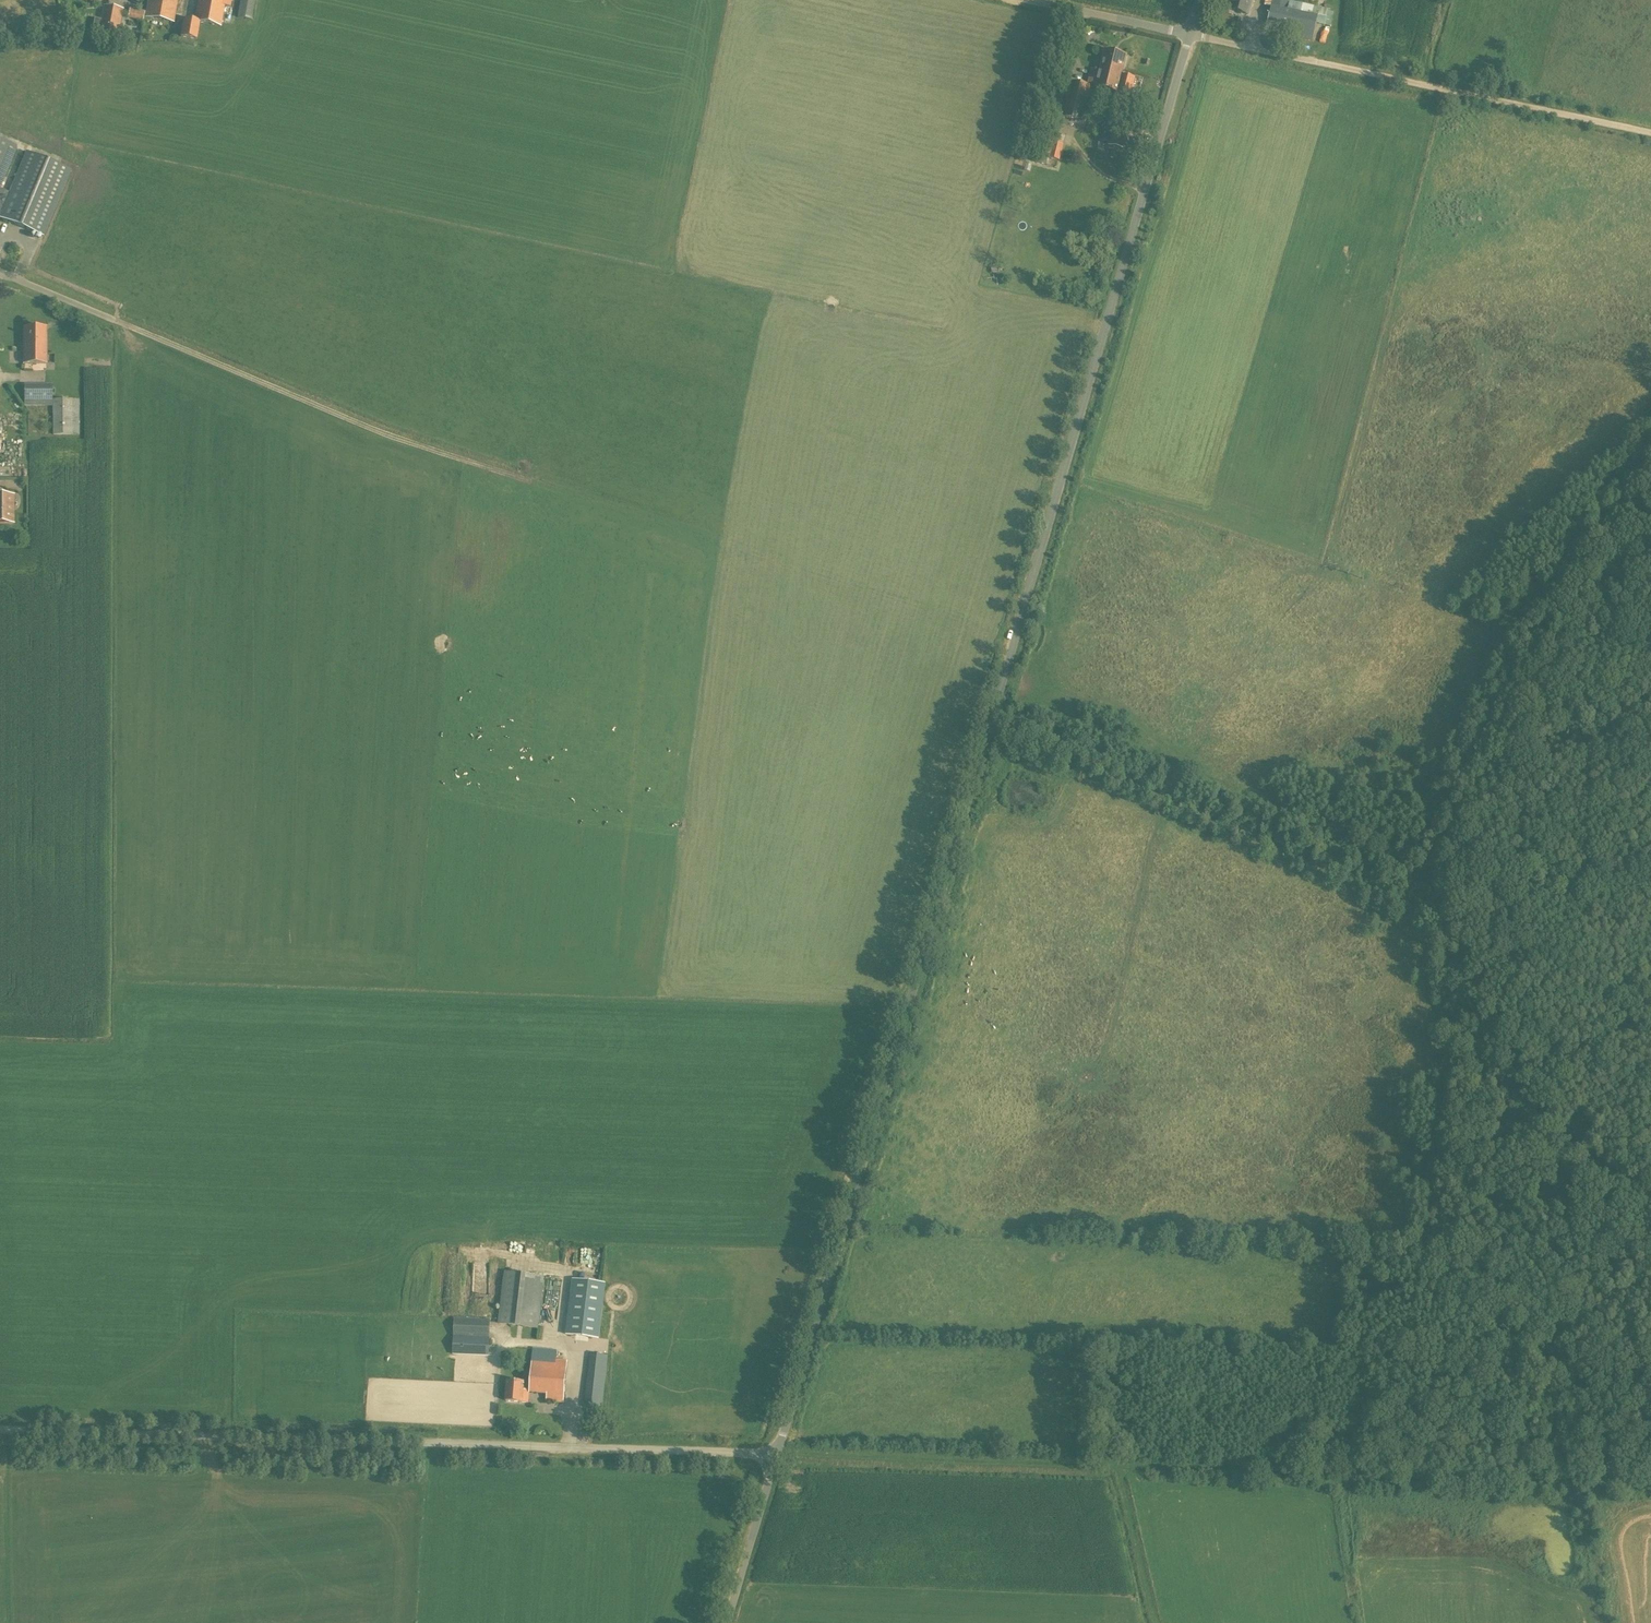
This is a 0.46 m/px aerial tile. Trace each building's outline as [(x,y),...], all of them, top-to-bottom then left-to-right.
[(178,0),(154,0),(154,1),(151,0),(147,0),(144,16),(155,19),(156,16),(163,18),(162,20),(173,23),(178,0)] [(221,27),(226,0),(198,0),(194,21),(184,19),(181,37),(197,40),(200,23),(221,27)] [(253,8),(255,0),(230,0),(229,4),(253,8)] [(1228,9),(1248,15),(1252,0),(1231,0),(1228,9)] [(1264,5),(1271,7),(1265,30),(1286,35),(1285,41),(1298,44),(1300,39),(1313,40),(1316,24),(1331,27),(1334,12),(1328,11),(1328,9),(1320,7),(1289,0),(1266,0),(1264,5)] [(124,9),(104,5),(98,37),(117,41),(118,41),(124,9)] [(1115,69),(1124,71),(1127,56),(1104,50),(1099,71),(1099,72),(1101,72),(1105,73),(1105,72),(1108,73),(1109,70),(1114,71),(1115,69)] [(1123,75),(1124,71),(1115,69),(1114,71),(1109,70),(1108,73),(1105,72),(1105,73),(1101,72),(1099,72),(1099,71),(1091,69),(1088,83),(1096,85),(1095,87),(1118,93),(1120,93),(1120,89),(1114,88),(1115,84),(1121,85),(1124,76),(1123,75)] [(1120,93),(1118,93),(1116,101),(1129,105),(1135,79),(1124,76),(1121,85),(1115,84),(1114,88),(1120,89),(1120,93)] [(1066,96),(1087,100),(1091,85),(1070,80),(1066,96)] [(1065,103),(1061,116),(1078,120),(1082,107),(1085,108),(1086,105),(1087,100),(1066,96),(1065,103)] [(1113,126),(1106,124),(1101,141),(1109,142),(1108,145),(1125,150),(1128,138),(1129,138),(1131,129),(1113,125),(1113,126)] [(1060,160),(1064,144),(1055,142),(1058,132),(1045,129),(1038,155),(1060,160)] [(1,189),(18,147),(0,140),(0,188),(1,189)] [(72,170),(26,151),(9,192),(1,189),(0,188),(0,211),(1,212),(0,214),(0,218),(44,236),(72,170)] [(24,364),(47,363),(46,327),(24,327),(24,364)] [(52,399),(52,384),(24,384),(24,406),(53,406),(53,435),(79,435),(79,399),(52,399)] [(12,496),(0,496),(0,522),(12,522),(12,496)] [(538,1329),(545,1276),(504,1271),(498,1324),(538,1329)] [(597,1339),(603,1285),(570,1282),(565,1336),(597,1339)] [(489,1356),(490,1337),(490,1319),(454,1317),(452,1355),(489,1356)] [(563,1403),(566,1360),(556,1360),(557,1350),(533,1348),(531,1371),(524,1371),(523,1382),(507,1381),(505,1401),(522,1402),(523,1390),(530,1390),(530,1392),(547,1394),(546,1401),(563,1403)] [(604,1386),(586,1384),(584,1407),(589,1407),(602,1409),(604,1386)]
